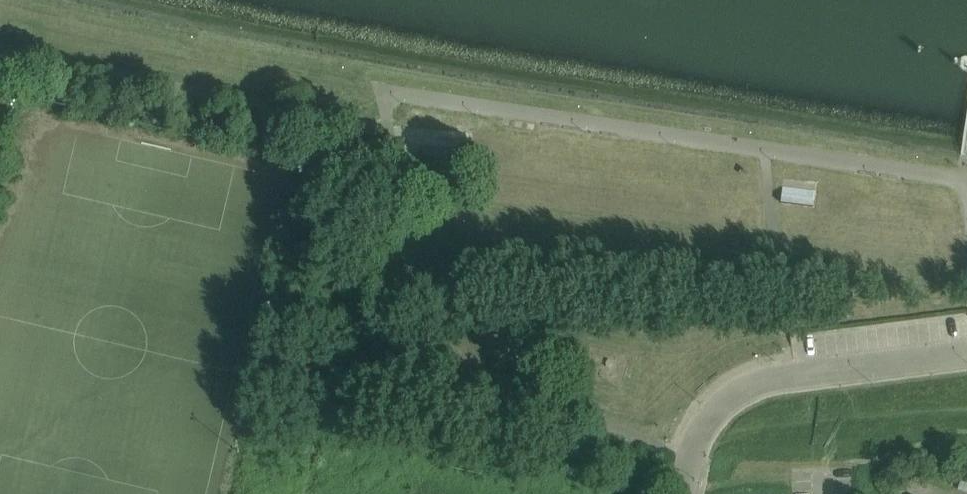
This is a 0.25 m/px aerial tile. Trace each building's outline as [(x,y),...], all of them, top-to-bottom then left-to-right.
[(784,186),(784,204),(816,204),(816,186),(784,186)]
